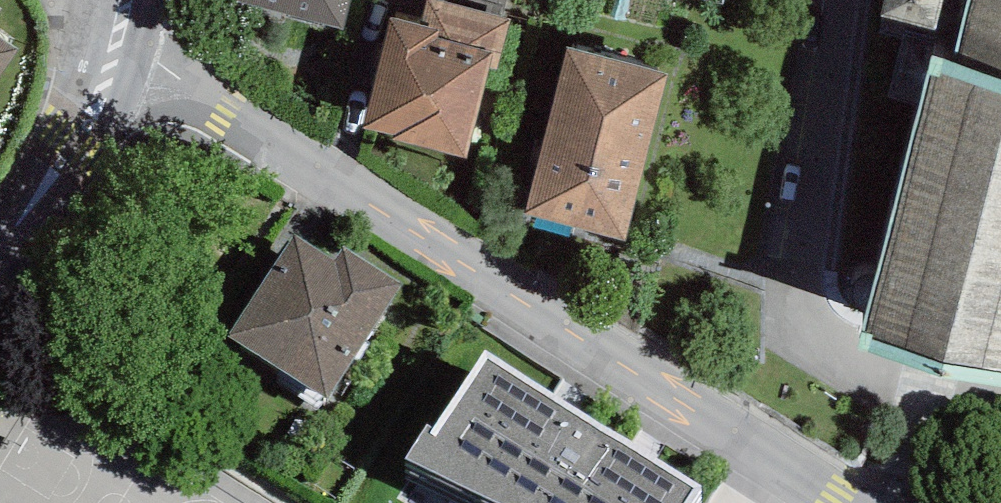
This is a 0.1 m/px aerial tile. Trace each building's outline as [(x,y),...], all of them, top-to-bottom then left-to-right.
[(341,29),(349,0),(229,0),(341,29)] [(363,127),(395,135),(394,141),(467,159),(490,70),(497,71),(510,19),(502,17),(446,3),(435,0),(428,0),(422,25),(390,17),(363,127)] [(502,17),(506,0),(447,0),(446,3),(502,17)] [(862,331),(874,333),(872,339),(1000,374),(1000,0),(969,0),(963,21),(953,62),(931,57),(862,331)] [(881,17),(936,30),(943,0),(885,0),(881,17)] [(19,50),(0,37),(0,77),(19,50)] [(567,47),(525,214),(627,240),(669,73),(567,47)] [(341,246),(334,257),(294,231),(227,336),(328,400),(401,284),(341,246)] [(483,349),(432,428),(425,424),(403,461),(499,502),(689,502),(702,484),(483,349)]
